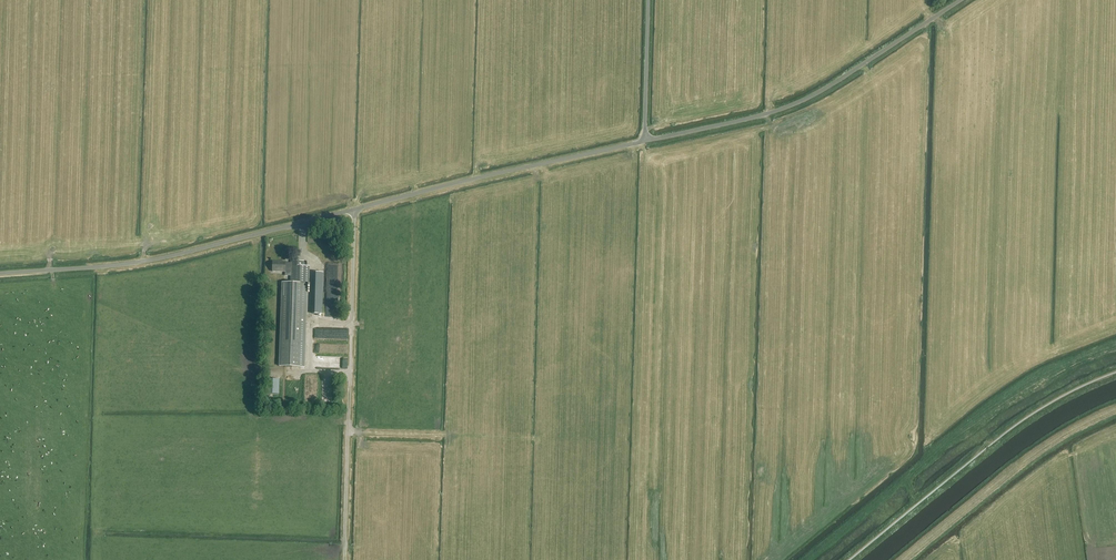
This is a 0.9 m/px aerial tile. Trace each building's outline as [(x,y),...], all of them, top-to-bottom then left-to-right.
[(273,261),(272,272),(285,272),(285,268),(290,268),(290,283),(282,282),(280,333),(281,333),(279,366),(304,367),(306,300),(307,283),(309,284),(309,266),(303,266),(304,261),(291,261),(291,263),(285,263),(285,262),(273,261)] [(314,273),(313,314),(322,314),(323,273),(314,273)] [(278,393),(279,378),(267,378),(266,393),(278,393)]
